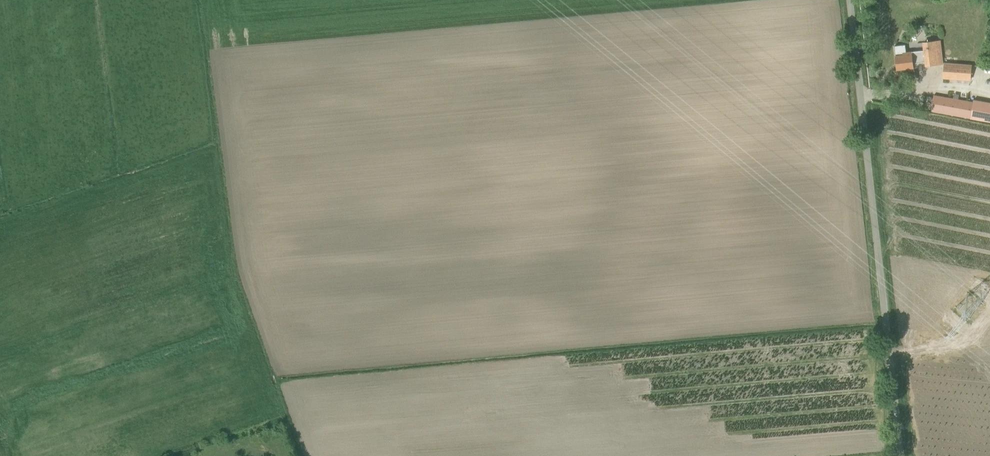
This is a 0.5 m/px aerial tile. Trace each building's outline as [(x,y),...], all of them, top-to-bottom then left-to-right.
[(913,67),(912,62),(925,60),(926,65),(944,63),(941,41),(923,43),(924,51),(911,52),(906,52),(905,45),(895,46),(896,56),(897,69),(913,67)] [(943,78),(971,80),(972,64),(944,62),(943,78)] [(973,103),(934,95),(931,111),(989,121),(989,102),(974,99),(973,103)]
